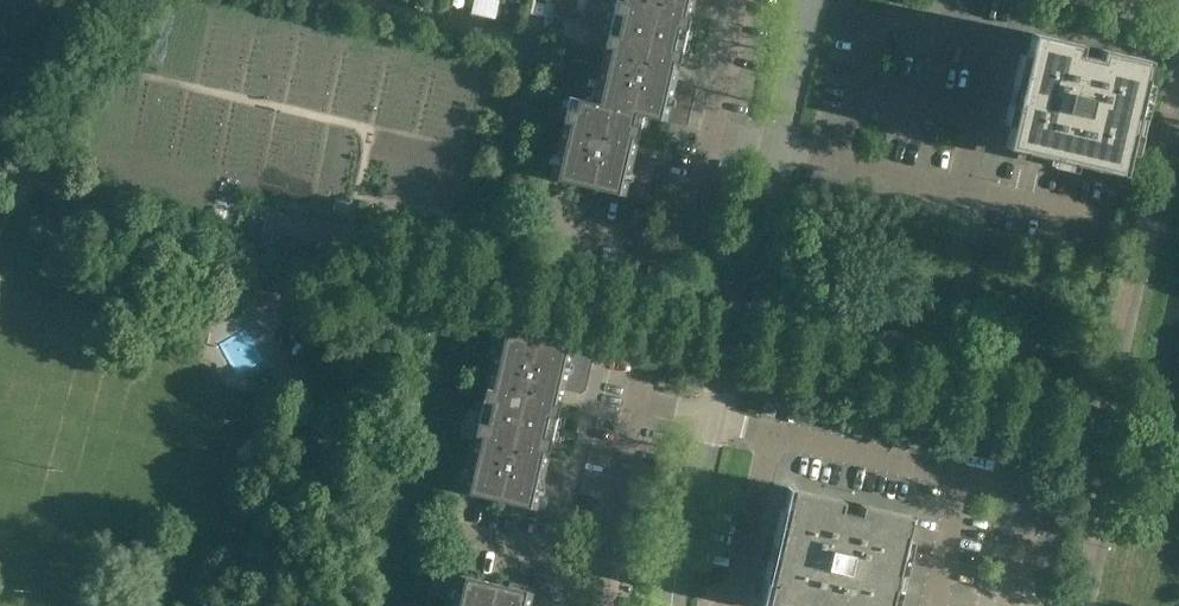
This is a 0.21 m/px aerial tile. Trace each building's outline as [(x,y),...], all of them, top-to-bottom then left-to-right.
[(716,2),(716,0),(616,0),(614,11),(613,11),(610,23),(685,40),(688,28),(687,28),(691,11),(689,11),(692,1),(710,6),(716,2)] [(682,53),(685,40),(610,23),(607,35),(608,35),(604,52),(606,53),(594,102),(594,103),(643,114),(643,115),(687,125),(696,88),(692,82),(674,78),(676,69),(677,69),(681,52),(682,53)] [(1032,32),(1019,87),(1019,89),(1026,91),(1022,106),(1015,105),(1006,147),(1123,175),(1150,60),(1100,48),(1098,59),(1080,54),(1082,44),(1032,32)] [(641,127),(643,115),(643,114),(594,103),(594,102),(569,96),(565,110),(566,110),(562,127),(565,127),(552,179),(601,190),(599,194),(600,195),(601,190),(629,196),(628,201),(640,204),(645,200),(654,163),(650,157),(632,153),(634,143),(636,144),(639,127),(641,127)] [(260,248),(325,262),(333,226),(268,213),(260,248)] [(579,393),(585,390),(594,352),(591,347),(579,344),(578,349),(550,342),(551,338),(551,337),(549,342),(501,331),(489,382),(487,382),(483,399),(482,398),(480,411),(555,428),(557,416),(556,416),(560,399),(559,398),(561,389),(579,393)] [(552,441),(555,428),(480,411),(477,423),(478,423),(474,440),(475,440),(463,492),(512,503),(511,508),(512,508),(513,503),(540,510),(539,514),(551,517),(557,513),(565,476),(562,470),(543,466),(545,457),(547,457),(551,440),(552,441)] [(910,515),(860,503),(858,514),(839,509),(842,499),(792,487),(779,544),(786,546),(782,561),(775,560),(765,602),(781,605),(889,605),(910,515)] [(553,596),(550,590),(538,588),(537,592),(510,586),(511,581),(510,581),(509,586),(460,575),(453,605),(551,605),(553,596)]
